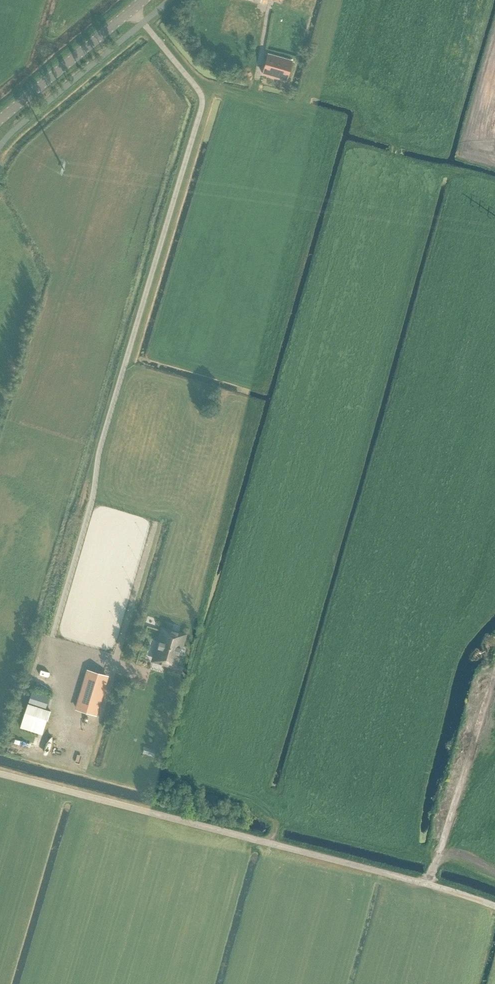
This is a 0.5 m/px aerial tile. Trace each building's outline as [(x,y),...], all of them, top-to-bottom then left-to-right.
[(267,54),(262,73),(287,80),(293,61),(267,54)] [(187,634),(161,626),(157,641),(159,641),(157,648),(155,647),(150,662),(177,669),(181,655),(179,655),(181,648),(183,648),(187,634)] [(109,676),(86,669),(74,709),(97,716),(109,676)] [(26,712),(49,719),(52,709),(46,708),(50,695),(32,690),(26,712)]
